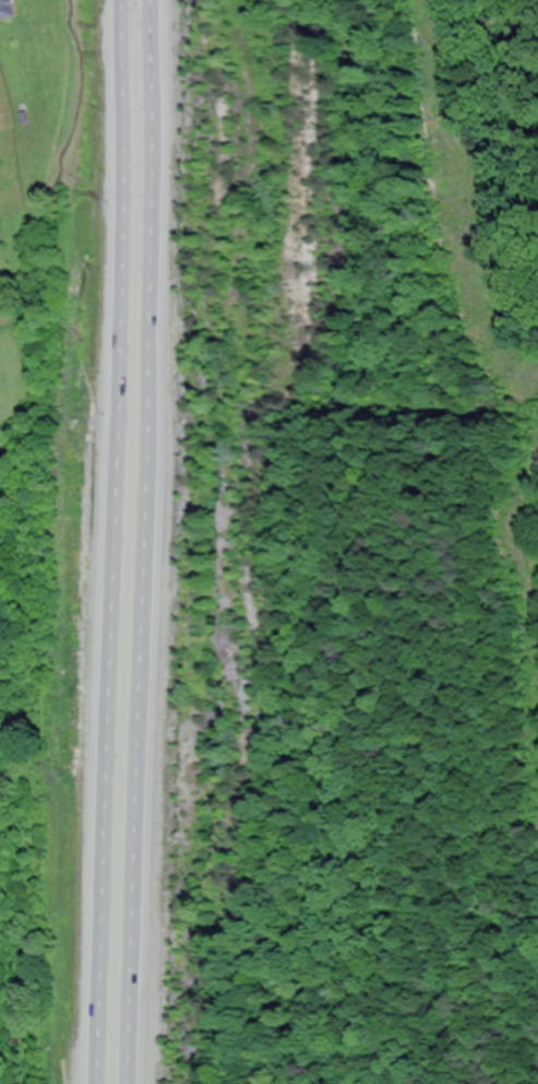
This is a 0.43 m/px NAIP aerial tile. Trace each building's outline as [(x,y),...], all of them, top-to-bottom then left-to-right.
[(14,0),(0,0),(0,19),(16,17),(14,0)]
